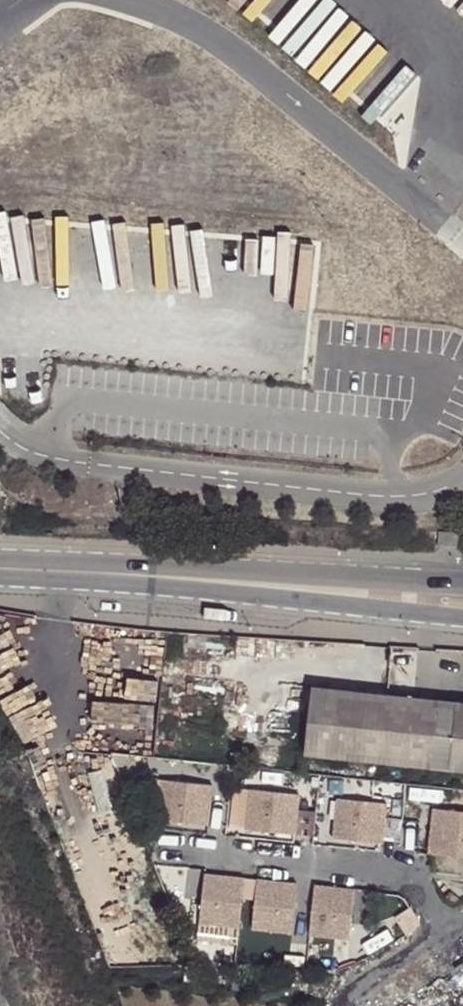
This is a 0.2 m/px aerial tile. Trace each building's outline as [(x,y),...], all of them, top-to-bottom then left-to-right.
[(458,548),(459,534),(439,533),(438,547),(458,548)] [(385,694),(314,687),(308,754),(357,759),(431,767),(462,770),(462,702),(385,694)] [(211,786),(165,782),(161,819),(208,824),(211,786)] [(297,795),(252,789),(248,828),(294,832),(297,795)] [(385,803),(338,798),(335,836),(381,841),(385,803)] [(435,807),(432,852),(462,856),(462,810),(435,807)] [(242,895),(257,897),(254,933),(291,937),(295,884),(206,877),(202,928),(239,932),(242,895)] [(353,890),(316,887),(311,939),(348,943),(353,890)]
